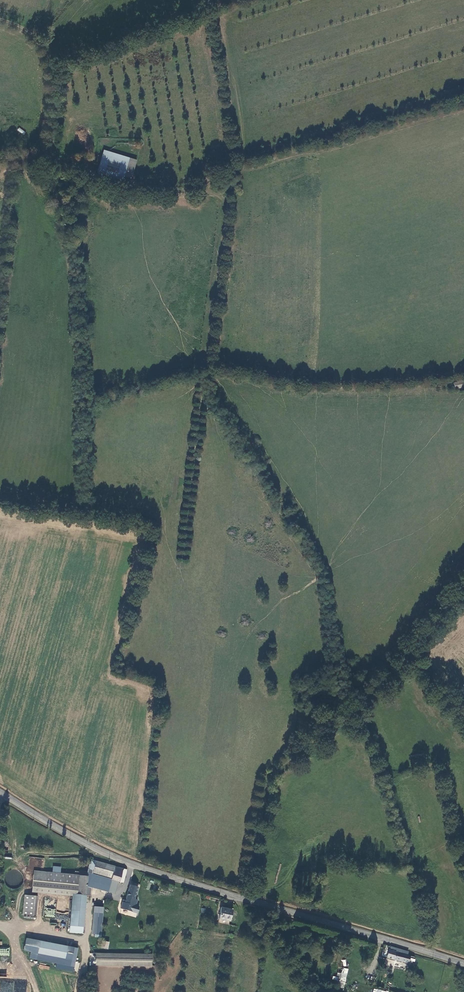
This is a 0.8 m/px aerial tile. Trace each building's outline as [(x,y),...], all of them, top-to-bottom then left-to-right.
[(97,173),(123,180),(124,176),(131,178),(136,160),(129,158),(103,151),(97,173)] [(90,859),(88,868),(93,869),(92,873),(123,882),(126,869),(90,859)] [(85,895),(87,871),(79,870),(79,876),(78,892),(78,894),(85,895)] [(78,892),(79,876),(34,872),(32,888),(78,892)] [(135,905),(138,895),(135,894),(137,887),(130,885),(125,903),(135,905)] [(83,933),(85,895),(78,894),(77,896),(73,895),(70,932),(83,933)] [(38,896),(25,895),(24,915),(36,916),(38,896)] [(55,917),(55,909),(46,908),(45,916),(55,917)] [(230,924),(231,909),(220,908),(219,923),(230,924)] [(94,936),(100,937),(103,913),(94,912),(91,933),(94,933),(94,936)] [(67,947),(40,942),(37,954),(65,959),(67,947)] [(407,955),(408,952),(389,946),(386,956),(412,964),(414,957),(407,955)] [(8,948),(0,948),(0,955),(8,956),(8,948)] [(152,954),(93,953),(93,955),(95,956),(95,965),(151,966),(152,954)] [(345,988),(347,968),(342,968),(341,977),(335,977),(334,987),(345,988)]
